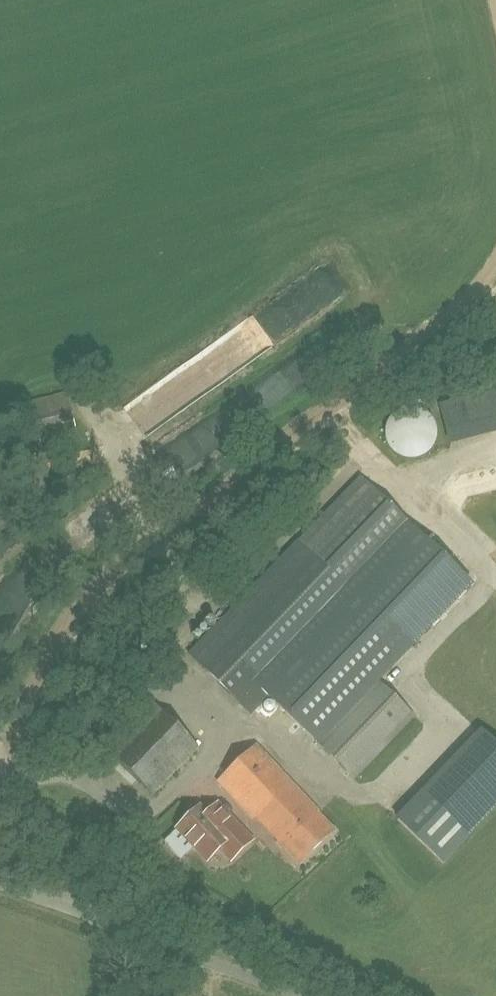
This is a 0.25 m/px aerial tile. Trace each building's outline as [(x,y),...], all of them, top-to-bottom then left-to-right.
[(444,444),(495,432),(495,388),(434,402),(444,444)] [(63,390),(28,403),(33,418),(68,406),(63,390)] [(387,412),(388,457),(431,456),(429,411),(387,412)] [(361,478),(299,543),(191,655),(250,712),(266,695),(316,741),(330,727),(376,678),(469,581),(422,536),(361,478)] [(330,727),(316,741),(355,778),(415,715),(376,678),(330,727)] [(124,767),(152,795),(199,747),(170,719),(147,696),(101,744),(124,767)] [(397,821),(443,864),(495,808),(495,746),(482,732),(397,821)] [(300,863),(334,830),(255,747),(219,781),(254,819),(256,816),(300,863)] [(200,807),(178,828),(208,860),(221,848),(232,859),(253,840),(218,804),(207,814),(200,807)]
